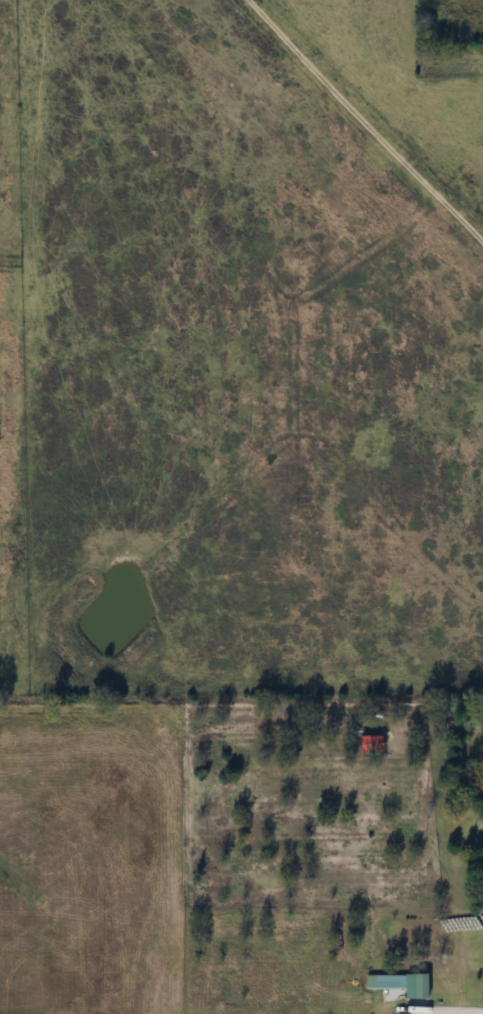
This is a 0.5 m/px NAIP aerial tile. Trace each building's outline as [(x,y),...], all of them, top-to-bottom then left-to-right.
[(429,975),(416,975),(416,1000),(429,1000),(429,975)] [(367,990),(407,990),(407,976),(367,976),(367,990)]
